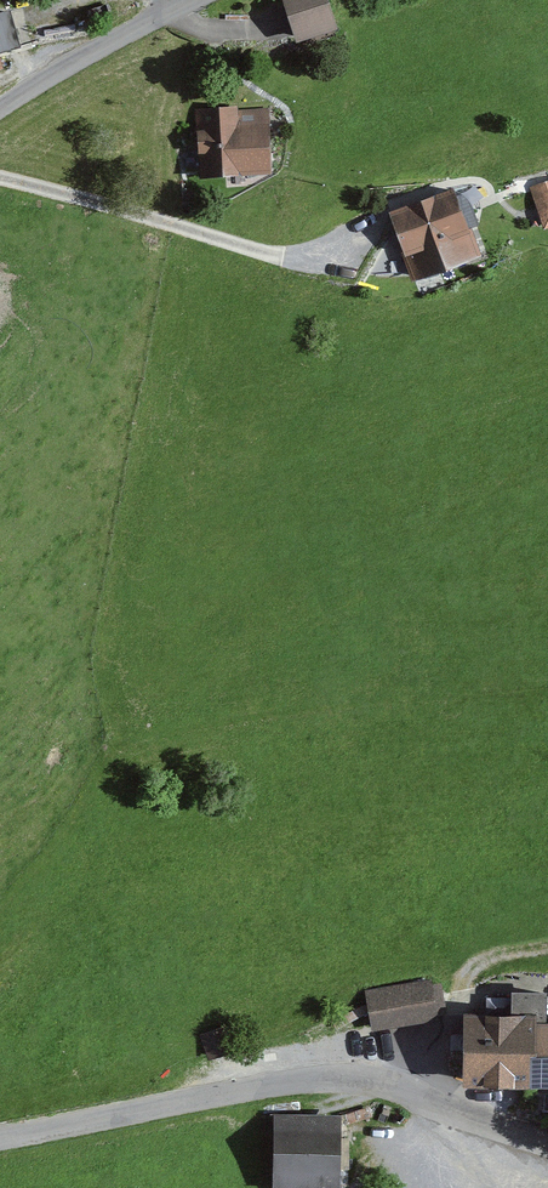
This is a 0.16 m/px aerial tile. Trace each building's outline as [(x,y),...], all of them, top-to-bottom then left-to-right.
[(264,5),(271,50),(317,44),(310,0),(296,0),(264,5)] [(256,119),(181,117),(179,183),(254,185),(256,119)] [(521,191),(527,233),(547,230),(547,187),(521,191)] [(459,193),(371,217),(387,277),(475,253),(459,193)] [(434,979),(364,991),(370,1025),(439,1013),(434,979)] [(462,1014),(460,1083),(541,1085),(547,1085),(547,1022),(546,1022),(547,994),(514,993),(514,1015),(462,1014)] [(270,1114),(270,1187),(341,1187),(342,1115),(270,1114)]
